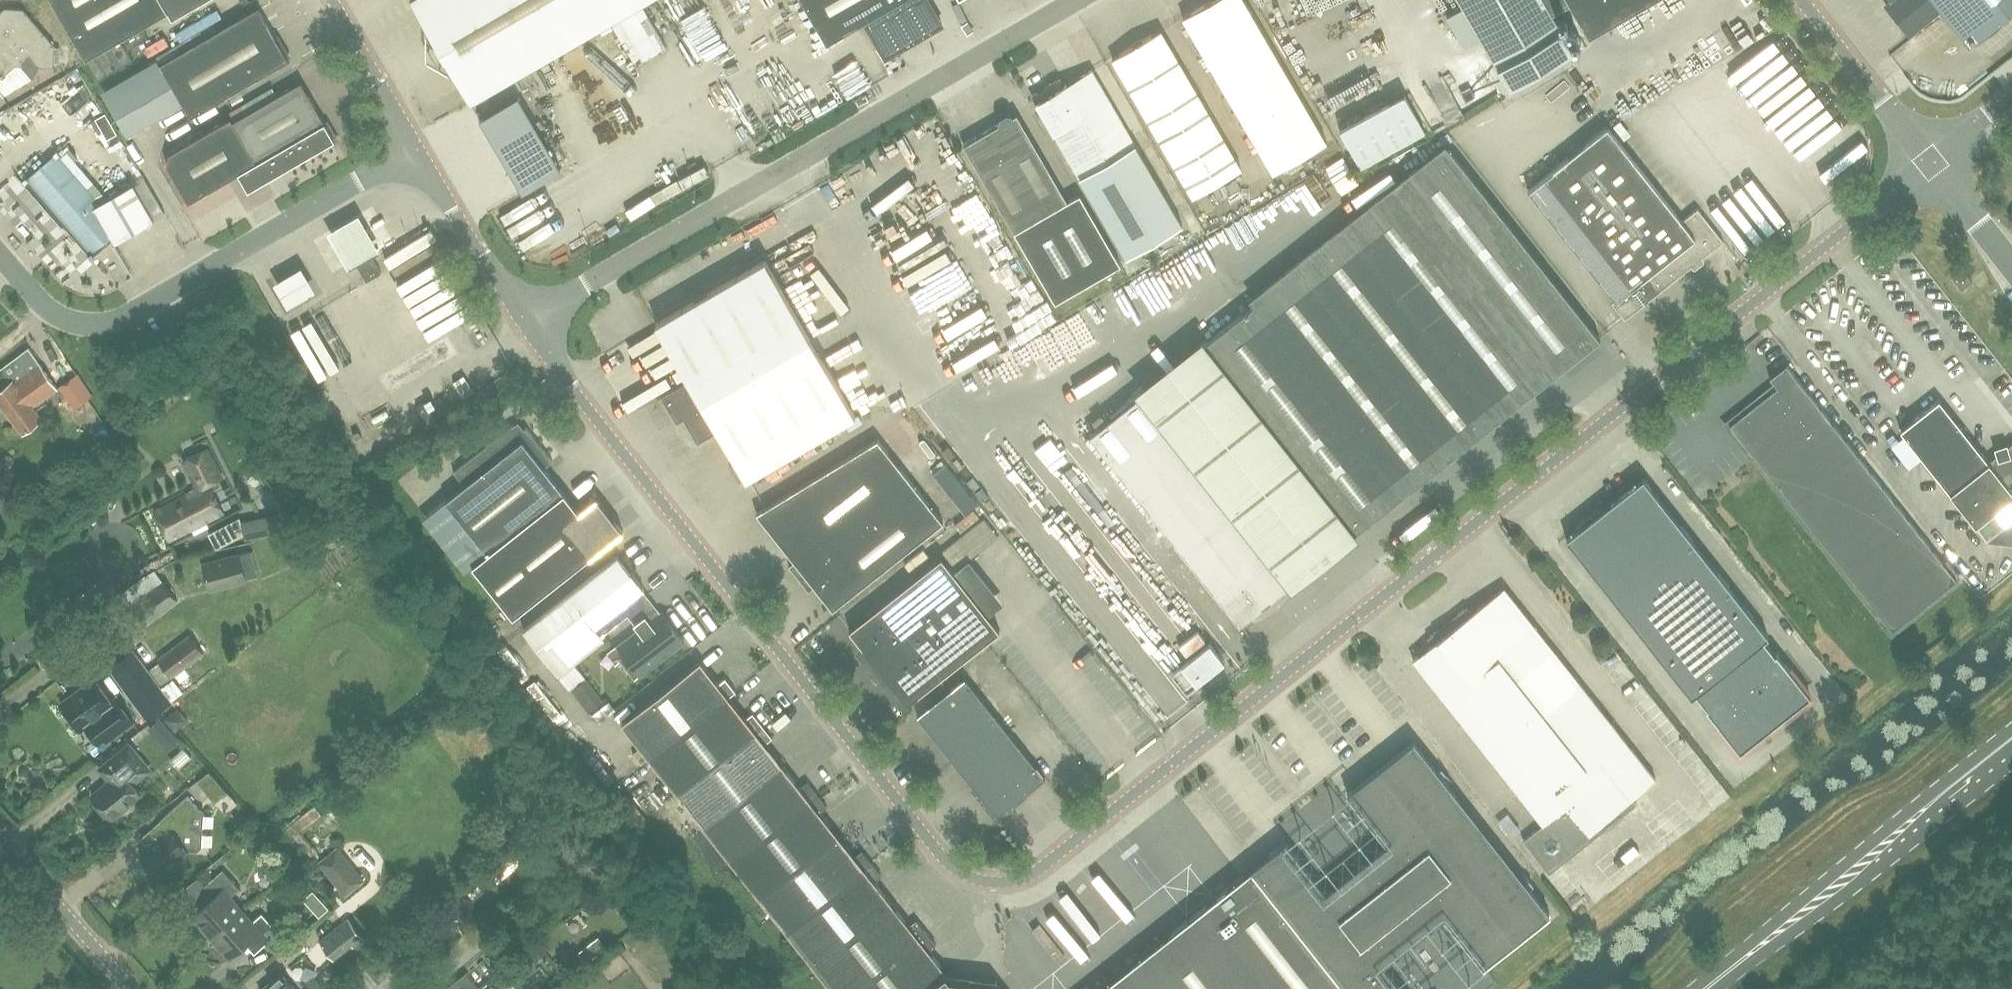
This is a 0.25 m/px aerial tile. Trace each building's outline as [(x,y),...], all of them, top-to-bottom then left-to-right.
[(86,60),(98,80),(134,60),(127,50),(148,38),(142,27),(168,12),(161,0),(52,0),(86,60)] [(168,12),(173,19),(206,0),(161,0),(168,12)] [(647,0),(413,0),(471,102),(647,0)] [(828,44),(865,22),(885,57),(943,24),(929,0),(802,0),(828,44)] [(1246,0),(1212,0),(1183,16),(1274,172),(1328,140),(1246,0)] [(1465,7),(1447,17),(1465,48),(1483,38),(1510,85),(1573,48),(1552,11),(1562,5),(1569,1),(1569,0),(1461,0),(1465,7)] [(1569,1),(1590,37),(1654,0),(1569,0),(1569,1)] [(2011,10),(2011,0),(1891,0),(1892,1),(1886,6),(1909,35),(1942,9),(1969,43),(2011,10)] [(192,116),(290,59),(259,6),(161,63),(192,116)] [(25,8),(6,7),(0,12),(0,79),(19,63),(33,79),(40,66),(55,66),(56,44),(25,8)] [(1194,196),(1242,168),(1161,29),(1113,57),(1194,196)] [(1081,177),(1137,145),(1093,69),(1065,86),(1061,79),(1033,95),(1081,177)] [(249,148),(257,162),(239,172),(249,189),(336,139),(302,80),(287,89),(233,121),(249,148)] [(518,95),(480,117),(523,191),(561,169),(518,95)] [(1362,168),(1426,134),(1405,95),(1341,129),(1362,168)] [(107,139),(117,133),(106,112),(96,118),(107,139)] [(1014,115),(1013,114),(1007,112),(1001,116),(999,122),(1000,124),(964,144),(1056,302),(1121,264),(1081,194),(1069,201),(1018,113),(1014,115)] [(211,188),(239,172),(257,162),(249,148),(233,121),(230,116),(169,153),(166,163),(188,201),(211,188)] [(1683,220),(1608,126),(1528,189),(1616,300),(1613,302),(1625,318),(1724,240),(1698,208),(1683,220)] [(1251,298),(1405,493),(1600,339),(1446,144),(1251,298)] [(1137,145),(1081,177),(1128,258),(1184,225),(1137,145)] [(102,201),(58,149),(24,178),(92,257),(114,238),(116,242),(155,219),(134,183),(102,201)] [(1216,193),(1226,209),(1249,195),(1239,179),(1216,193)] [(1253,208),(1271,240),(1290,229),(1273,197),(1253,208)] [(518,229),(522,238),(550,223),(545,215),(518,229)] [(327,235),(347,270),(379,251),(359,216),(327,235)] [(368,280),(382,272),(371,253),(357,262),(368,280)] [(286,296),(315,281),(301,255),(272,271),(286,296)] [(698,443),(719,431),(747,479),(856,416),(765,260),(656,323),(689,381),(661,397),(677,423),(684,419),(698,443)] [(1962,288),(1973,279),(1965,269),(1954,278),(1962,288)] [(1240,623),(1405,493),(1251,298),(1249,299),(1254,304),(1090,434),(1240,623)] [(988,337),(1009,329),(1004,317),(955,336),(959,349),(988,338),(988,337)] [(42,418),(33,406),(58,388),(29,347),(0,368),(0,400),(23,431),(42,418)] [(1892,630),(1956,579),(1786,365),(1769,378),(1777,388),(1739,418),(1737,434),(1892,630)] [(78,375),(61,387),(73,406),(91,395),(78,375)] [(1975,526),(1975,525),(1988,541),(2011,544),(2011,444),(1989,463),(1939,400),(1900,431),(1904,436),(1891,447),(1909,469),(1922,459),(1975,526)] [(521,431),(514,423),(454,470),(465,484),(446,499),(488,552),(473,565),(514,616),(623,530),(597,497),(580,511),(545,466),(553,460),(527,426),(521,431)] [(799,579),(916,487),(878,439),(757,513),(796,562),(789,567),(799,579)] [(213,490),(222,485),(219,479),(223,478),(208,449),(185,460),(199,488),(188,494),(156,510),(170,539),(224,512),(213,490)] [(1775,653),(1764,639),(1767,636),(1643,477),(1566,537),(1691,695),(1695,692),(1706,707),(1705,707),(1739,751),(1810,695),(1776,652),(1775,653)] [(916,487),(799,579),(809,592),(816,588),(833,609),(943,522),(916,487)] [(243,521),(242,522),(244,533),(246,539),(282,532),(278,514),(243,521)] [(315,545),(326,541),(320,527),(310,532),(315,545)] [(211,588),(259,576),(252,551),(205,564),(211,588)] [(539,618),(524,629),(561,675),(572,689),(586,678),(575,664),(604,640),(601,636),(595,629),(644,590),(645,589),(618,555),(568,595),(539,618)] [(908,709),(941,683),(938,679),(1001,629),(942,556),(850,629),(908,702),(905,705),(908,709)] [(145,625),(178,600),(164,581),(130,605),(145,625)] [(1655,779),(1504,588),(1472,613),(1467,607),(1427,638),(1432,645),(1413,660),(1543,824),(1523,840),(1549,873),(1608,827),(1611,831),(1617,831),(1625,825),(1625,820),(1622,816),(1637,804),(1632,798),(1655,779)] [(663,614),(660,610),(655,608),(635,623),(640,629),(609,653),(616,664),(621,661),(635,679),(641,674),(660,660),(661,661),(686,641),(664,613),(663,614)] [(171,680),(203,655),(189,635),(156,659),(171,680)] [(133,652),(112,667),(138,703),(148,717),(169,702),(159,688),(147,671),(133,652)] [(728,697),(729,698),(736,692),(726,679),(718,684),(700,662),(621,724),(649,759),(728,697)] [(1005,698),(1024,685),(1013,669),(994,682),(1005,698)] [(998,815),(1046,777),(966,677),(918,715),(998,815)] [(572,689),(572,690),(589,712),(604,700),(587,678),(572,689)] [(81,729),(93,721),(107,740),(133,721),(119,701),(115,705),(96,679),(62,703),(81,729)] [(746,719),(729,698),(728,697),(649,759),(677,794),(763,726),(753,713),(746,719)] [(137,704),(129,709),(139,723),(147,718),(137,704)] [(160,718),(148,729),(167,750),(179,739),(160,718)] [(704,828),(783,766),(766,744),(773,738),(763,726),(677,794),(704,828)] [(1237,988),(1401,988),(1383,965),(1444,917),(1484,966),(1550,914),(1414,741),(1347,794),(1387,843),(1325,892),(1286,842),(1184,922),(1237,988)] [(110,817),(138,793),(129,782),(146,768),(129,749),(103,771),(113,783),(94,798),(110,817)] [(731,863),(817,795),(807,782),(800,788),(783,766),(704,828),(731,863)] [(214,803),(227,793),(209,772),(197,781),(214,803)] [(203,846),(204,832),(198,826),(192,826),(193,813),(199,807),(189,795),(161,820),(170,830),(160,840),(154,840),(151,842),(151,848),(142,855),(160,875),(178,861),(183,860),(184,854),(188,850),(198,851),(203,846)] [(759,897),(838,835),(820,813),(827,807),(817,795),(731,863),(759,897)] [(786,932),(872,864),(862,851),(855,857),(838,835),(759,897),(786,932)] [(813,966),(892,904),(875,882),(882,876),(872,864),(786,932),(813,966)] [(212,935),(242,909),(231,896),(241,888),(224,869),(206,884),(215,895),(194,914),(212,935)] [(365,880),(356,869),(336,885),(345,896),(365,880)] [(927,932),(917,920),(909,925),(892,904),(813,966),(832,988),(855,988),(927,932)] [(242,909),(212,935),(231,956),(252,937),(262,947),(280,931),(263,913),(253,921),(242,909)] [(353,948),(364,939),(348,918),(319,941),(333,960),(352,946),(353,948)] [(1184,922),(1100,988),(1237,988),(1184,922)] [(946,975),(948,973),(929,951),(937,945),(927,932),(855,988),(928,988),(946,975)] [(598,938),(589,945),(596,955),(606,947),(598,938)] [(389,974),(378,959),(357,974),(368,988),(370,988),(389,974)] [(1433,982),(1437,988),(1449,988),(1471,978),(1465,965),(1433,982)] [(283,971),(262,988),(299,988),(283,971)] [(422,988),(479,988),(467,974),(466,973),(450,987),(440,975),(422,988)] [(928,988),(1000,988),(997,985),(950,979),(946,975),(928,988)]
